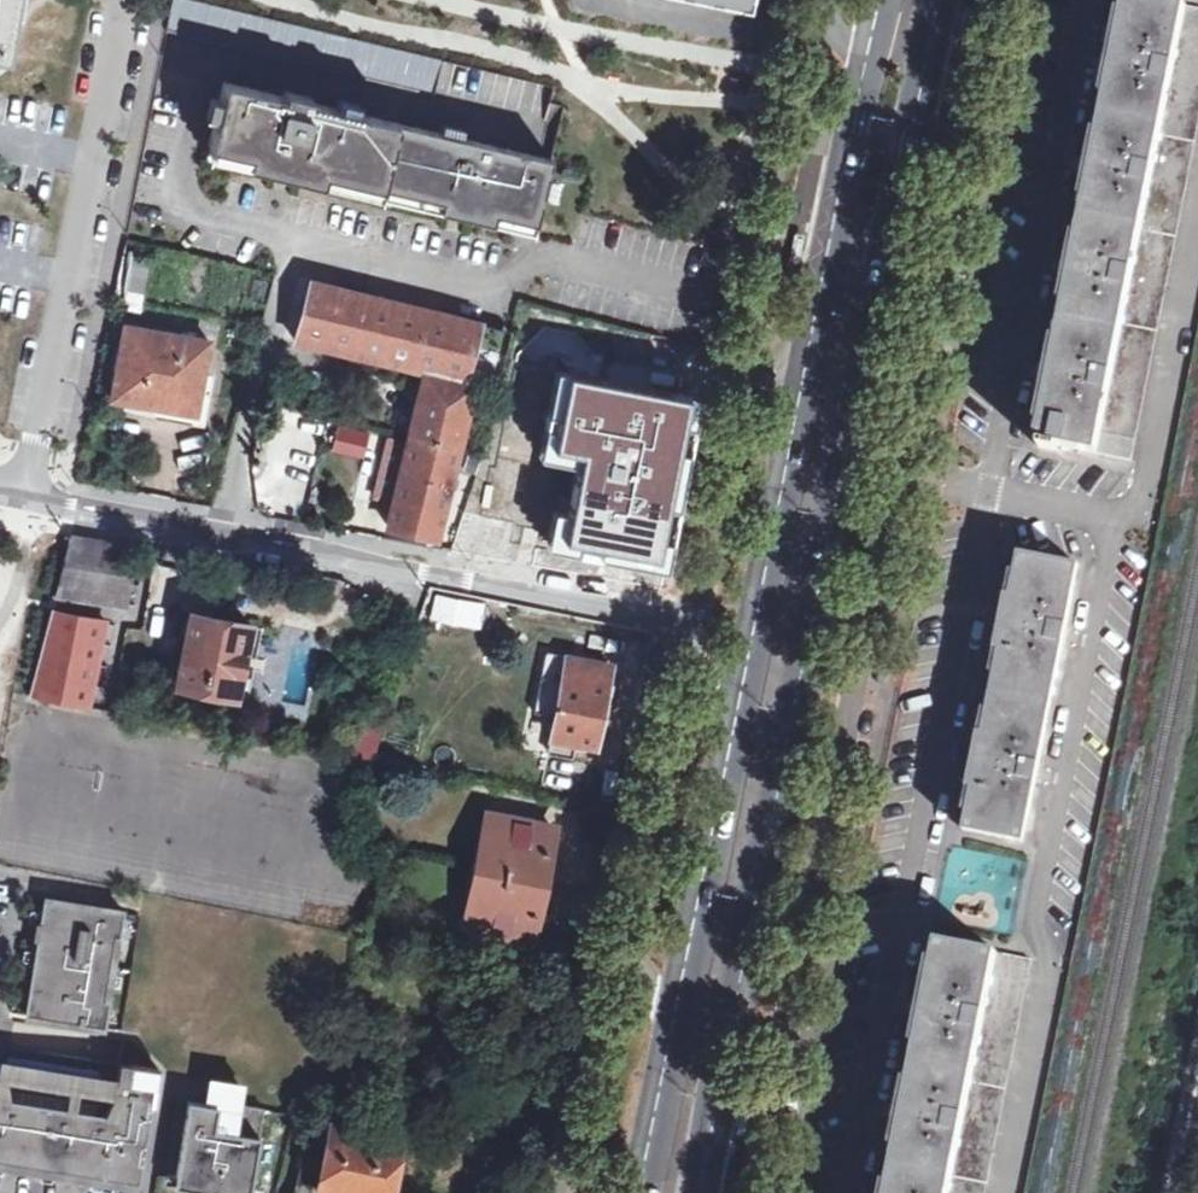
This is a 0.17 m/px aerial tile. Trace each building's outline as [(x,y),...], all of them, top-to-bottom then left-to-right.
[(3,34),(9,0),(0,0),(0,50),(3,34)] [(760,0),(677,0),(757,16),(760,0)] [(1135,456),(1197,139),(1197,16),(1188,14),(1190,3),(1173,0),(1128,0),(1091,187),(1042,438),(1046,438),(1044,445),(1062,449),(1063,442),(1135,456)] [(1190,3),(1188,14),(1197,16),(1197,5),(1190,3)] [(445,62),(174,5),(167,41),(436,101),(445,62)] [(283,106),(224,93),(210,156),(538,230),(552,164),(306,111),(310,105),(284,99),(283,106)] [(486,324),(314,284),(301,342),(416,372),(414,380),(429,385),(390,531),(437,541),(477,386),(471,384),(486,324)] [(210,348),(127,333),(116,405),(199,421),(210,348)] [(486,483),(542,495),(577,346),(520,333),(486,483)] [(375,460),(379,432),(333,425),(329,453),(375,460)] [(467,546),(502,556),(515,511),(481,501),(467,546)] [(141,546),(74,534),(59,592),(128,606),(141,546)] [(1083,565),(1025,553),(1017,593),(1011,592),(999,645),(1005,647),(996,697),(990,730),(983,728),(970,786),(977,787),(970,830),(1028,840),(1083,565)] [(427,621),(478,629),(483,601),(431,593),(427,621)] [(89,709),(107,619),(45,606),(27,697),(89,709)] [(255,627),(196,614),(181,685),(241,697),(255,627)] [(614,666),(570,658),(556,738),(600,746),(607,705),(614,666)] [(558,830),(494,818),(471,925),(535,939),(540,913),(552,856),(558,830)] [(972,924),(995,928),(1007,856),(950,846),(941,904),(975,910),(972,924)] [(125,910),(46,899),(37,958),(27,1018),(107,1030),(111,1000),(105,1000),(116,939),(121,939),(125,910)] [(940,940),(894,1164),(888,1192),(985,1192),(1031,972),(996,964),(999,952),(940,940)] [(1034,960),(999,952),(996,964),(1031,972),(1034,960)] [(55,1167),(139,1181),(153,1086),(156,1086),(158,1071),(120,1065),(116,1092),(97,1088),(99,1072),(8,1058),(6,1081),(0,1079),(0,1158),(55,1167)] [(190,1102),(175,1187),(214,1192),(250,1192),(265,1109),(238,1105),(241,1086),(218,1082),(214,1106),(190,1102)] [(336,1128),(329,1164),(308,1160),(299,1192),(325,1192),(325,1191),(334,1192),(393,1192),(404,1141),(336,1128)]
